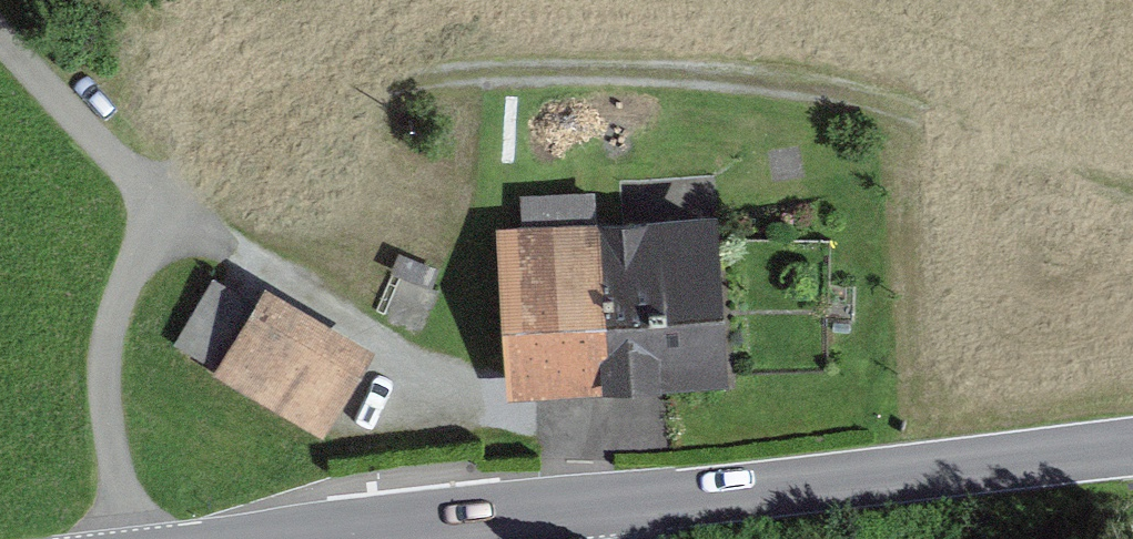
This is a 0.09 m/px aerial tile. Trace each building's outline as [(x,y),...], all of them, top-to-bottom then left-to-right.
[(514,373),(711,360),(701,220),(505,233),(514,373)] [(175,343),(312,424),(349,362),(211,281),(175,343)]
